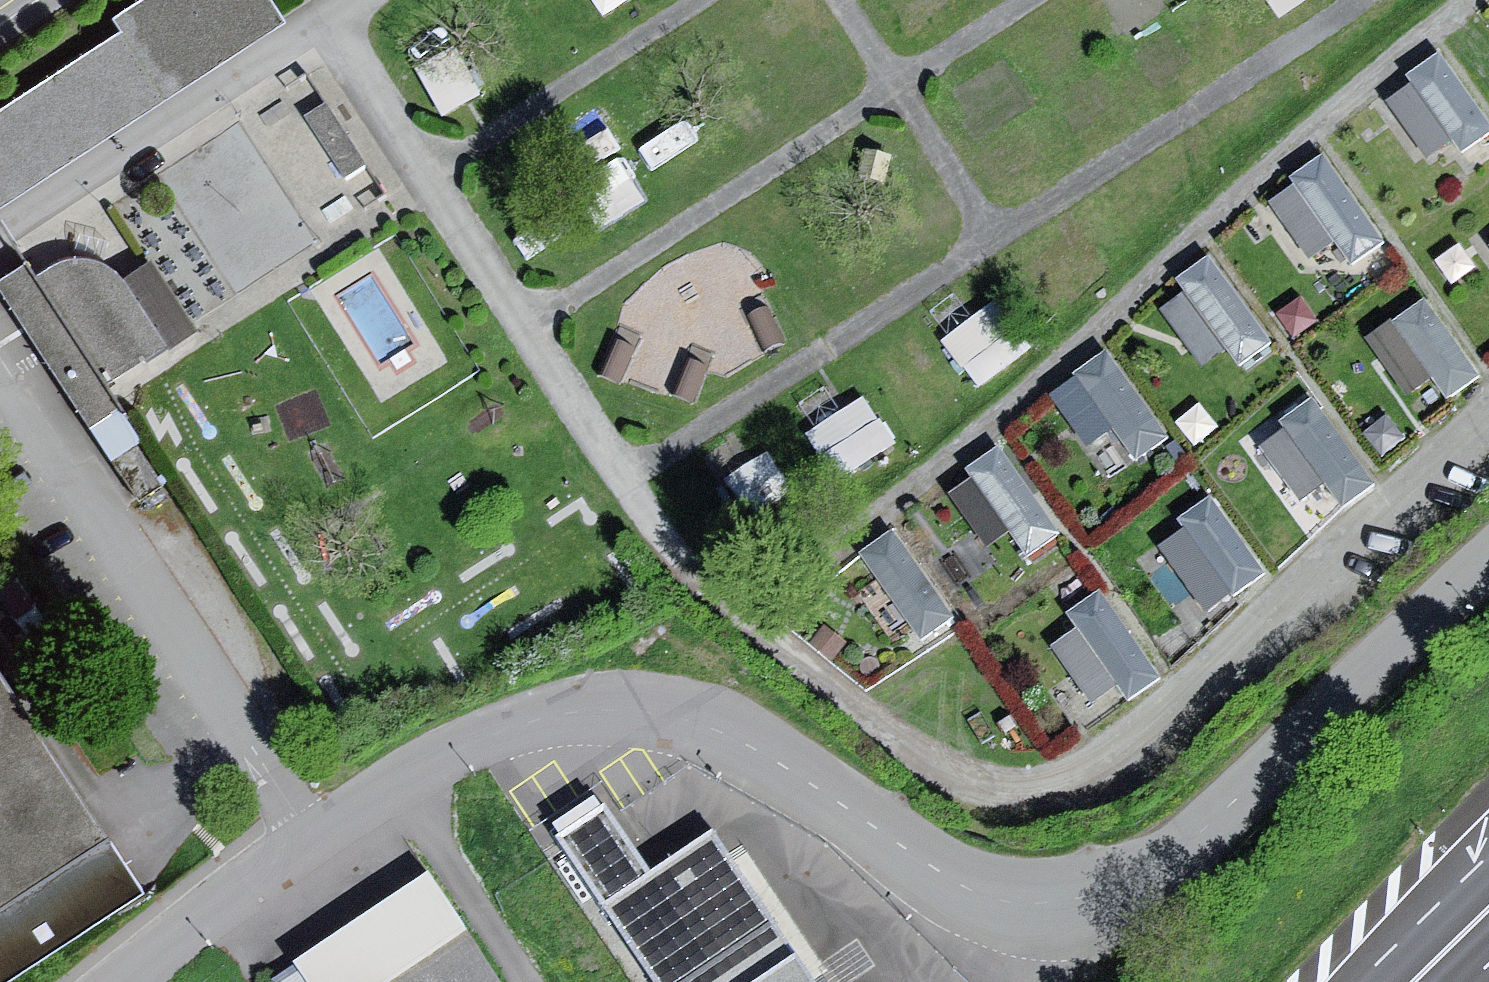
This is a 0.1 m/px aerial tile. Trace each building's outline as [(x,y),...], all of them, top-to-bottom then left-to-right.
[(284,21),(271,0),(136,0),(110,17),(119,30),(0,107),(0,204),(284,21)] [(1437,57),(1411,76),(1435,109),(1464,149),(1488,130),(1488,128),(1437,57)] [(1380,238),(1322,158),(1295,178),(1319,211),(1353,257),(1380,238)] [(1265,340),(1208,260),(1181,279),(1209,319),(1238,359),(1265,340)] [(0,285),(0,288),(132,502),(167,483),(113,388),(205,336),(157,264),(130,279),(98,261),(62,263),(42,275),(32,264),(0,285)] [(1475,375),(1423,303),(1396,322),(1417,352),(1447,394),(1475,375)] [(1163,435),(1105,354),(1079,373),(1104,408),(1137,454),(1163,435)] [(868,391),(812,427),(839,467),(894,431),(868,391)] [(1369,483),(1311,404),(1284,423),(1310,458),(1341,503),(1369,483)] [(1056,532),(997,452),(971,471),(996,505),(1029,551),(1056,532)] [(1263,572),(1210,501),(1185,519),(1210,553),(1237,591),(1263,572)] [(948,615),(890,535),(864,554),(895,597),(922,634),(948,615)] [(1155,676),(1097,595),(1071,614),(1102,657),(1129,695),(1155,676)] [(108,834),(0,670),(0,905),(108,834)] [(108,834),(0,905),(0,981),(3,981),(144,890),(108,834)] [(616,919),(659,981),(858,981),(876,969),(856,940),(820,964),(734,839),(616,919)] [(448,888),(307,975),(311,981),(506,981),(448,888)]
